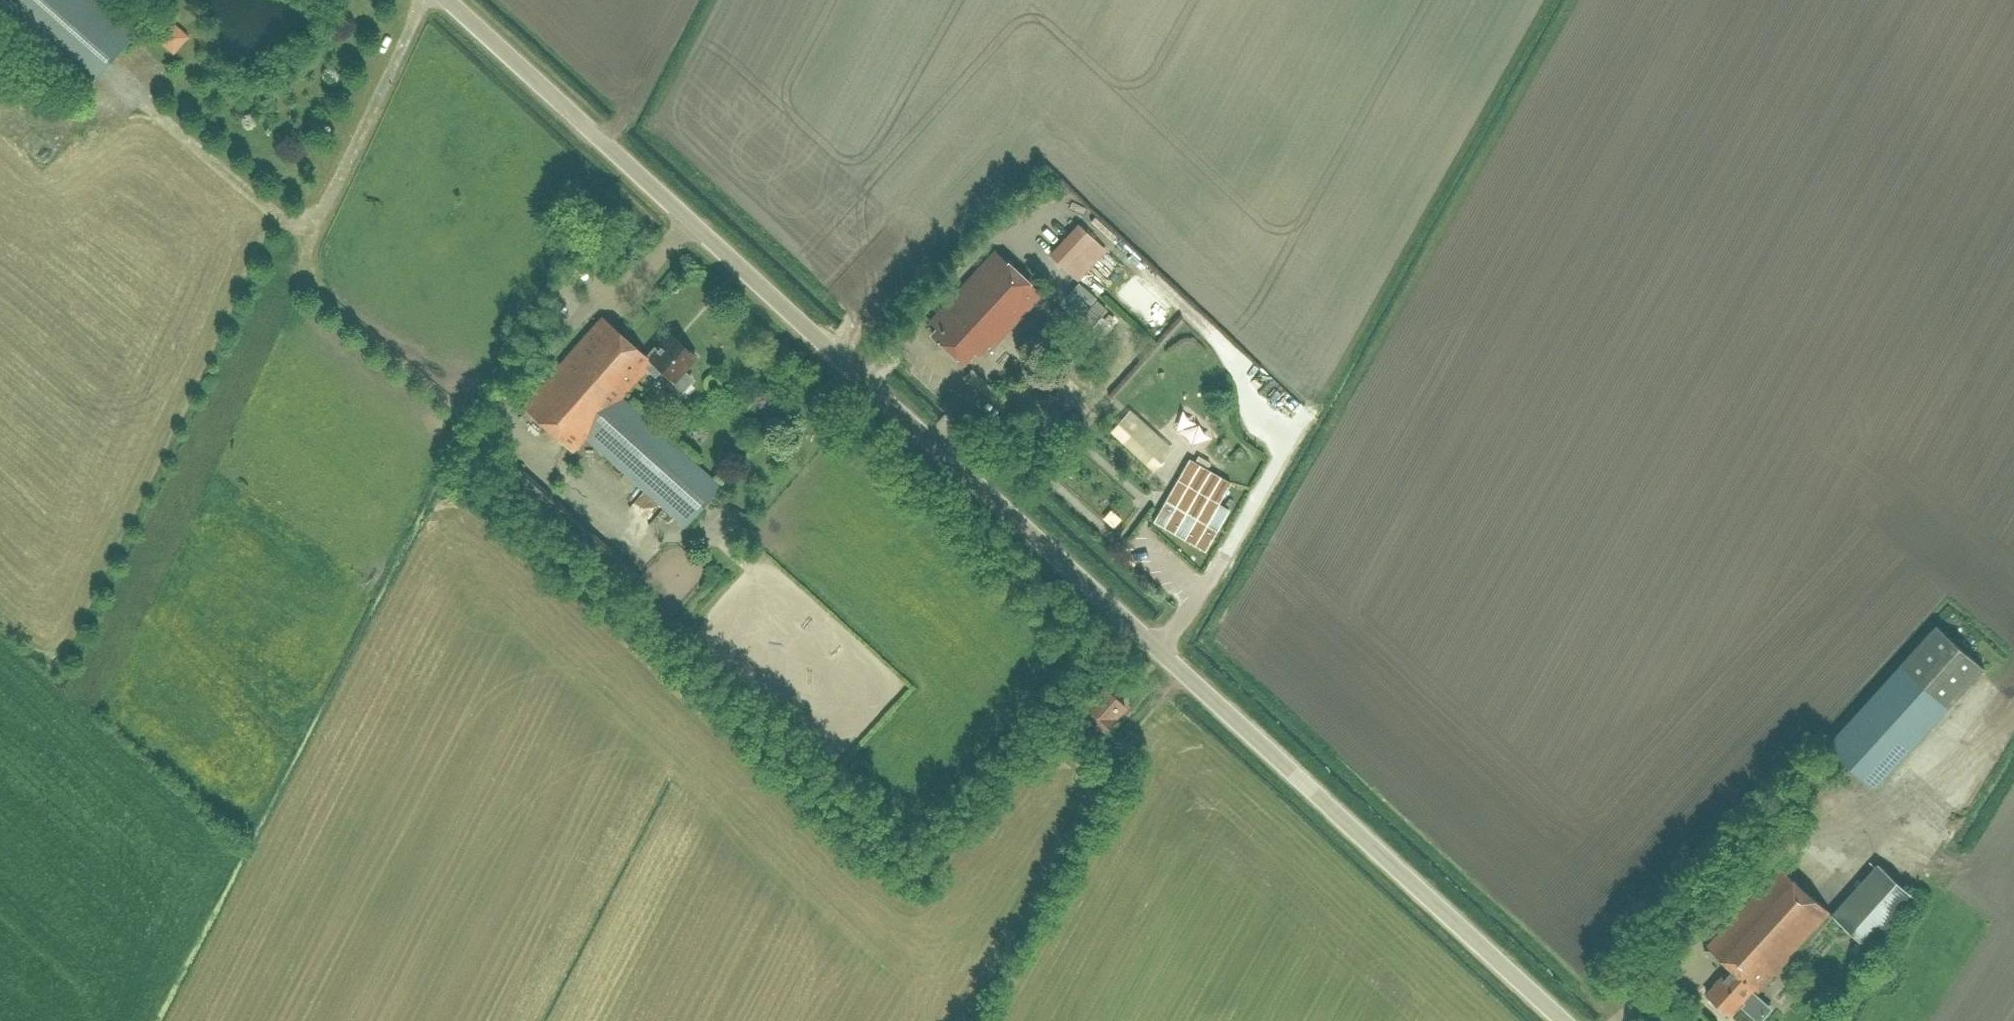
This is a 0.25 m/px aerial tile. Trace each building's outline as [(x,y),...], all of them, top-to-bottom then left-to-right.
[(80,91),(136,28),(104,0),(0,0),(0,20),(80,91)] [(176,48),(192,31),(174,16),(159,33),(176,48)] [(1092,239),(1078,225),(1050,255),(1065,268),(1092,239)] [(995,251),(928,321),(938,330),(933,336),(963,363),(974,352),(978,355),(989,343),(992,346),(1041,294),(995,251)] [(601,316),(570,351),(620,396),(646,368),(654,376),(659,370),(670,380),(667,383),(678,393),(691,378),(681,370),(694,355),(671,334),(657,349),(653,346),(645,355),(601,316)] [(720,484),(620,396),(570,351),(522,406),(572,451),(584,437),(684,525),(720,484)] [(1218,503),(1231,482),(1189,458),(1152,521),(1204,551),(1228,509),(1218,503)] [(1938,625),(1901,665),(1828,744),(1875,787),(1985,668),(1938,625)] [(1124,706),(1103,687),(1075,719),(1083,726),(1086,722),(1099,734),(1124,706)] [(1916,897),(1878,863),(1832,914),(1870,948),(1916,897)] [(1731,1014),(1743,1000),(1745,1001),(1741,1005),(1756,1018),(1769,1004),(1753,989),(1754,988),(1758,991),(1830,911),(1779,865),(1779,866),(1707,946),(1730,966),(1707,992),(1731,1014)]
